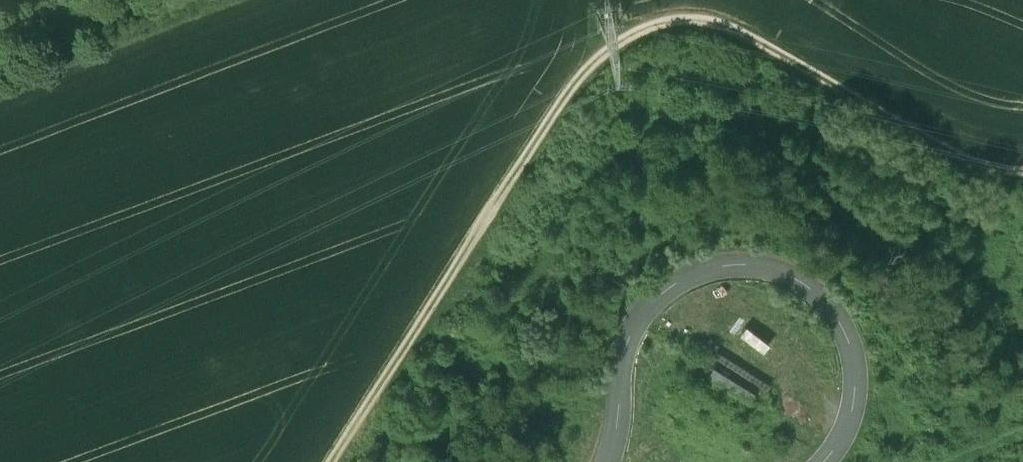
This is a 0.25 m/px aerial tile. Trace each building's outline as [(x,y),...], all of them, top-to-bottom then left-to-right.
[(712,341),(699,361),(753,396),(766,376),(712,341)]
